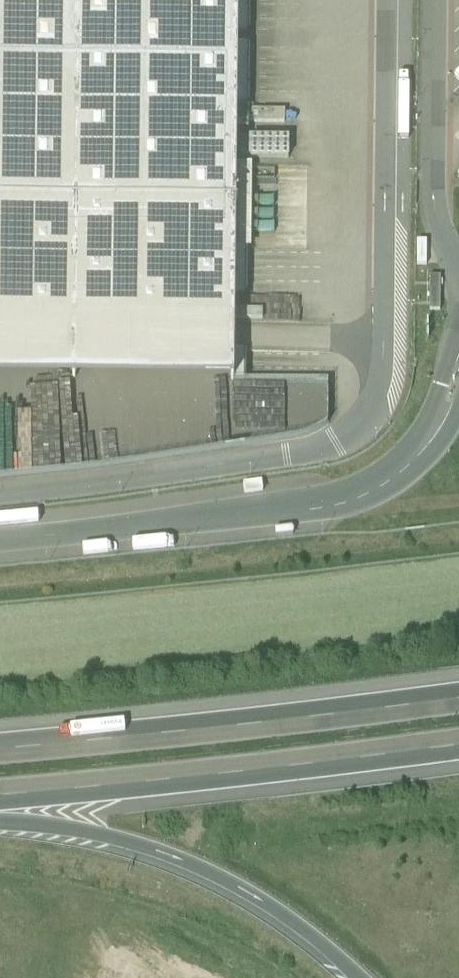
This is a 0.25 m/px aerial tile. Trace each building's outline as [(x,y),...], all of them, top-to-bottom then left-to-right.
[(233,390),(237,0),(0,0),(0,387),(233,390)] [(293,319),(293,303),(254,302),(253,318),(293,319)] [(337,420),(335,381),(280,383),(281,406),(279,406),(280,422),(337,420)]
